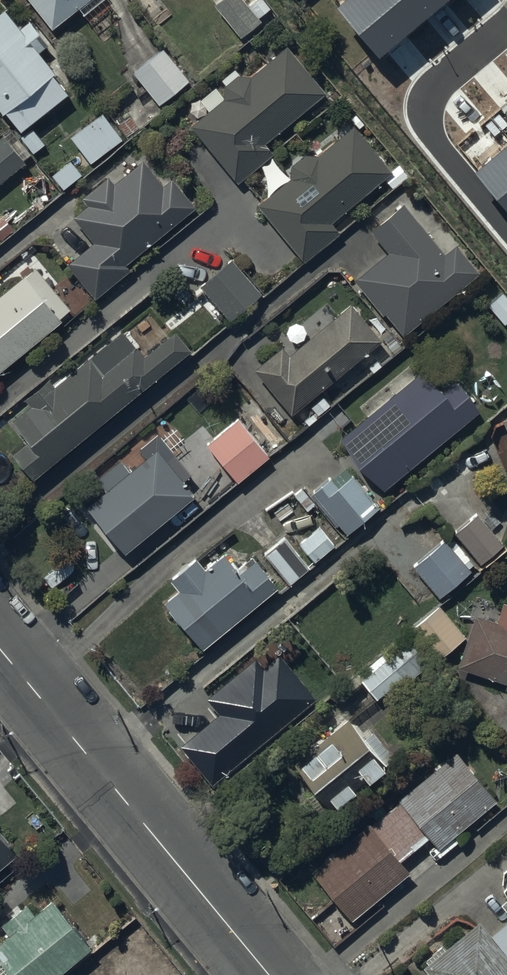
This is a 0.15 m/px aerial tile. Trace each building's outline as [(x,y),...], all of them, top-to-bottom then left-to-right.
[(51,25),(76,5),(83,12),(98,0),(30,0),(51,25)] [(214,3),(239,35),(259,20),(244,0),(218,0),(214,3)] [(339,7),(380,56),(448,0),(347,0),(339,7)] [(0,8),(0,110),(1,112),(4,109),(19,128),(67,90),(52,71),(54,70),(37,49),(48,41),(28,16),(24,19),(19,13),(17,14),(7,2),(0,8)] [(221,96),(189,123),(237,181),(273,152),(263,141),(324,90),(286,44),(250,74),(249,73),(248,73),(246,73),(245,73),(244,73),(243,73),(242,73),(240,73),(239,73),(238,74),(237,74),(236,75),(235,75),(234,76),(233,76),(232,77),(231,77),(230,78),(229,79),(228,80),(227,81),(226,82),(226,83),(225,84),(224,85),(224,86),(223,87),(223,88),(223,89),(222,90),(222,91),(222,92),(222,94),(221,95),(221,96)] [(164,47),(132,70),(157,103),(188,79),(164,47)] [(100,110),(69,134),(90,161),(121,137),(100,110)] [(288,176),(257,203),(303,261),(339,232),(330,220),(384,177),(392,188),(407,174),(397,162),(390,168),(352,122),(320,153),(318,152),(317,152),(316,151),(315,151),(313,151),(312,151),(311,151),(309,151),(308,151),(307,152),(305,152),(304,152),(303,153),(302,153),(300,154),(299,154),(298,155),(297,156),(296,157),(295,158),(294,159),(293,160),(292,161),(292,162),(291,163),(290,164),(290,165),(289,166),(289,168),(289,169),(288,170),(288,172),(288,173),(288,174),(288,176)] [(0,136),(0,182),(25,162),(23,160),(30,154),(10,128),(0,136)] [(477,172),(506,208),(506,147),(477,172)] [(93,241),(66,262),(94,296),(129,268),(124,262),(195,205),(171,176),(162,183),(142,158),(113,181),(107,174),(81,195),(87,202),(71,215),(93,241)] [(384,310),(403,332),(477,269),(454,242),(443,250),(401,201),(369,228),(387,249),(353,278),(381,312),(384,310)] [(231,257),(199,283),(229,318),(261,292),(231,257)] [(71,311),(33,264),(0,290),(0,368),(71,311)] [(503,322),(506,319),(506,297),(502,291),(487,303),(503,322)] [(281,343),(253,367),(290,412),(381,338),(350,301),(288,352),(281,343)] [(27,438),(11,451),(31,476),(189,346),(173,327),(143,352),(121,326),(53,382),(48,375),(24,394),(30,401),(10,417),(27,438)] [(425,365),(337,440),(382,493),(482,408),(453,375),(442,385),(425,365)] [(238,417),(207,442),(236,480),(268,455),(238,417)] [(118,459),(97,477),(105,487),(86,503),(124,548),(191,490),(181,478),(189,471),(156,433),(139,447),(144,454),(127,468),(118,459)] [(329,475),(312,489),(345,530),(377,504),(345,465),(330,477),(329,475)] [(476,512),(455,530),(479,559),(500,542),(476,512)] [(318,524),(297,540),(312,560),(333,543),(318,524)] [(284,536),(264,552),(288,581),(307,565),(284,536)] [(442,538),(412,563),(439,595),(469,570),(442,538)] [(194,557),(170,576),(179,588),(164,600),(200,645),(277,584),(255,556),(238,570),(223,552),(203,568),(194,557)] [(503,601),(497,619),(472,611),(454,665),(506,683),(506,602),(503,601)] [(438,603),(409,627),(435,658),(463,635),(449,618),(452,615),(444,605),(442,607),(438,603)] [(256,653),(238,669),(244,677),(224,693),(262,739),(332,681),(295,636),(264,662),(256,653)] [(427,662),(407,639),(390,653),(386,649),(368,664),(372,669),(361,678),(377,696),(403,673),(408,679),(427,662)] [(347,716),(294,758),(332,805),(393,756),(371,728),(363,735),(347,716)] [(494,798),(454,749),(398,796),(400,799),(370,823),(368,820),(311,867),(351,915),(407,869),(399,859),(427,836),(436,846),(494,798)] [(0,833),(0,864),(15,852),(0,833)] [(0,922),(8,931),(0,937),(0,959),(7,967),(0,973),(0,974),(53,974),(91,945),(52,897),(34,912),(25,902),(0,922)] [(490,933),(478,919),(424,964),(433,974),(506,974),(506,919),(490,933)]
